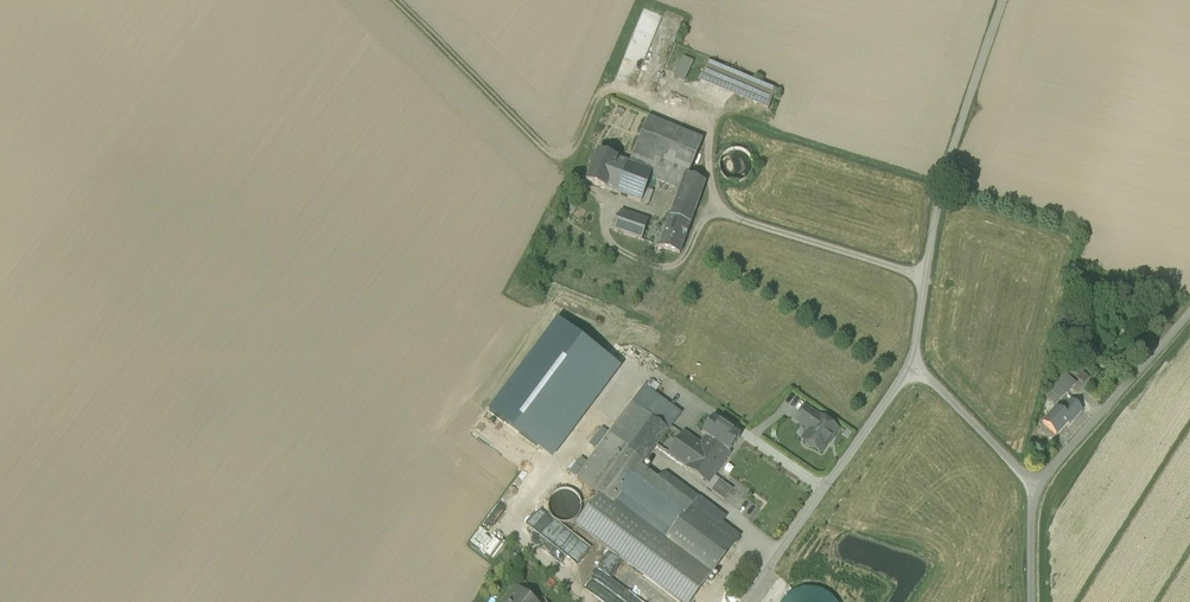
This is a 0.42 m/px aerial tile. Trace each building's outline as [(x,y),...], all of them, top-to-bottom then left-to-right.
[(693,62),(683,57),(673,78),(683,83),(693,62)] [(699,82),(768,111),(776,91),(707,62),(699,82)] [(652,172),(649,178),(679,191),(685,174),(688,175),(703,140),(647,117),(629,164),(652,172)] [(733,183),(740,182),(747,179),(751,174),(753,167),(752,160),(748,154),(742,150),(735,148),(728,150),(722,155),(719,161),(719,168),(721,175),(726,180),(733,183)] [(628,163),(597,152),(586,182),(616,193),(628,163)] [(629,164),(628,163),(616,193),(641,202),(648,205),(653,192),(646,189),(649,178),(652,172),(629,164)] [(679,191),(677,196),(698,203),(706,181),(688,175),(685,174),(679,191)] [(694,212),(698,203),(677,196),(674,205),(694,212)] [(690,223),(694,212),(674,205),(670,216),(690,223)] [(648,220),(620,211),(614,231),(641,240),(648,220)] [(670,216),(659,247),(679,254),(690,223),(670,216)] [(537,451),(606,358),(559,323),(489,415),(537,451)] [(596,405),(622,371),(606,358),(537,451),(553,463),(575,433),(578,435),(599,407),(596,405)] [(1055,387),(1065,395),(1076,384),(1066,375),(1055,386),(1055,387)] [(1055,406),(1065,395),(1055,387),(1045,397),(1055,406)] [(645,388),(611,434),(629,447),(630,446),(636,439),(651,418),(648,415),(660,399),(645,388)] [(651,418),(669,431),(681,415),(660,399),(648,415),(651,418)] [(1043,423),(1056,435),(1067,423),(1070,420),(1071,422),(1072,422),(1082,410),(1071,400),(1061,411),(1057,407),(1043,423)] [(796,421),(810,430),(819,418),(805,408),(796,421)] [(651,418),(636,439),(653,451),(669,431),(651,418)] [(814,448),(821,453),(837,430),(819,418),(810,430),(803,440),(804,441),(805,444),(810,448),(814,448)] [(702,434),(706,438),(701,445),(691,459),(692,460),(687,467),(708,482),(709,483),(713,476),(729,453),(740,438),(713,419),(702,434)] [(642,467),(648,459),(630,446),(629,447),(611,434),(578,478),(599,494),(664,543),(693,505),(658,479),(642,467)] [(669,455),(687,467),(692,460),(691,459),(701,445),(684,434),(669,455)] [(636,439),(630,446),(648,459),(653,451),(636,439)] [(666,475),(658,479),(693,505),(694,504),(697,499),(666,475)] [(705,487),(711,491),(719,480),(713,476),(709,483),(708,482),(705,487)] [(711,491),(725,501),(733,490),(719,480),(711,491)] [(556,521),(564,522),(571,519),(577,513),(578,506),(577,498),(571,492),(564,489),(556,490),(549,494),(545,502),(545,510),(549,517),(556,521)] [(709,577),(664,543),(599,494),(576,526),(679,601),(690,601),(709,577)] [(694,504),(693,505),(664,543),(709,577),(739,538),(720,524),(708,515),(712,508),(702,501),(698,498),(697,499),(694,504)] [(725,518),(712,508),(708,515),(720,524),(725,518)] [(532,530),(574,560),(557,561),(570,570),(576,562),(585,561),(588,557),(588,551),(580,552),(580,543),(571,537),(550,538),(545,534),(544,527),(540,525),(532,525),(532,530)] [(782,601),(836,601),(830,596),(823,592),(815,589),(804,589),(796,591),(789,595),(782,601)] [(516,590),(506,601),(531,601),(516,590)]
